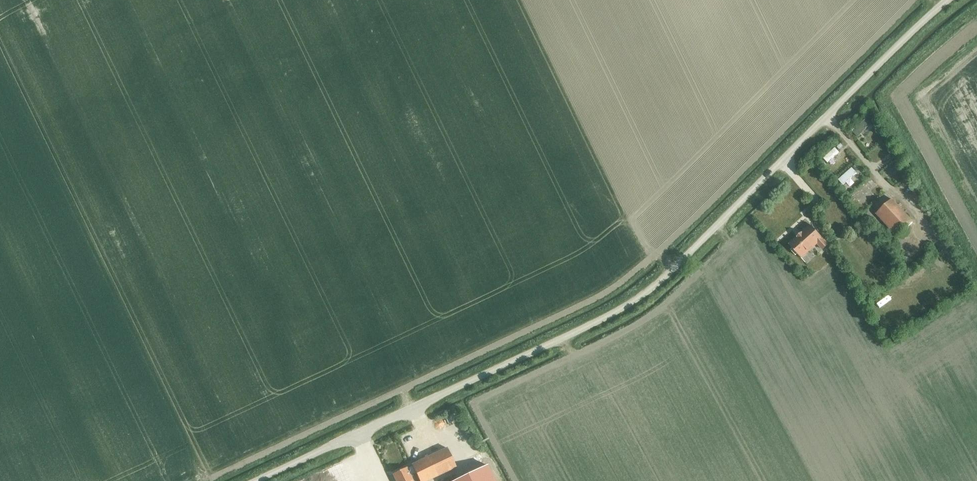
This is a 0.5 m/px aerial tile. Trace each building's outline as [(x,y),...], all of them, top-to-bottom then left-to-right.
[(827,150),(831,155),(844,145),(839,139),(827,150)] [(892,170),(905,158),(898,151),(886,163),(892,170)] [(857,160),(843,170),(848,176),(861,166),(857,160)] [(861,195),(877,179),(872,174),(856,190),(861,195)] [(877,213),(897,236),(913,223),(892,199),(877,213)] [(789,244),(801,258),(817,243),(822,249),(828,244),(823,239),(810,225),(801,233),(797,237),(789,244)] [(891,253),(898,260),(904,255),(897,248),(891,253)] [(457,412),(445,417),(448,424),(460,418),(457,412)] [(392,474),(396,480),(413,480),(410,476),(416,473),(419,480),(427,480),(440,475),(456,467),(447,448),(412,465),(406,468),(392,474)] [(461,461),(468,480),(470,480),(491,473),(483,452),(461,461)]
